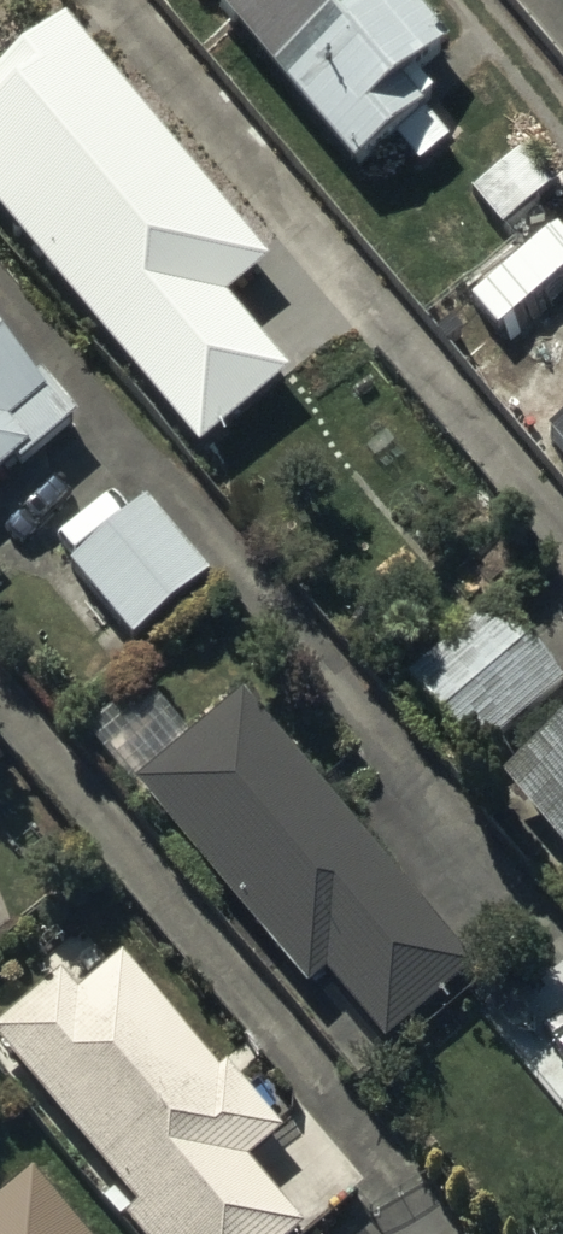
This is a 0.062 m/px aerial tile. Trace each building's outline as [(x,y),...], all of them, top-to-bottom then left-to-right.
[(348,176),(419,118),(398,93),(446,54),(400,0),(201,0),(348,176)] [(200,456),(291,382),(227,305),(268,271),(65,26),(0,80),(0,215),(200,456)] [(0,348),(0,484),(16,470),(20,476),(78,427),(41,383),(34,388),(0,348)] [(207,583),(144,508),(68,572),(131,647),(207,583)] [(471,767),(562,692),(498,616),(408,692),(471,767)] [(473,972),(242,701),(134,792),(307,995),(324,981),(382,1049),(473,972)] [(562,865),(562,732),(497,787),(562,865)] [(0,1036),(0,1050),(140,1212),(128,1222),(138,1233),(298,1233),(243,1171),(282,1137),(226,1071),(219,1077),(123,965),(78,1003),(61,983),(0,1036)] [(0,1204),(0,1233),(79,1233),(32,1178),(0,1204)]
